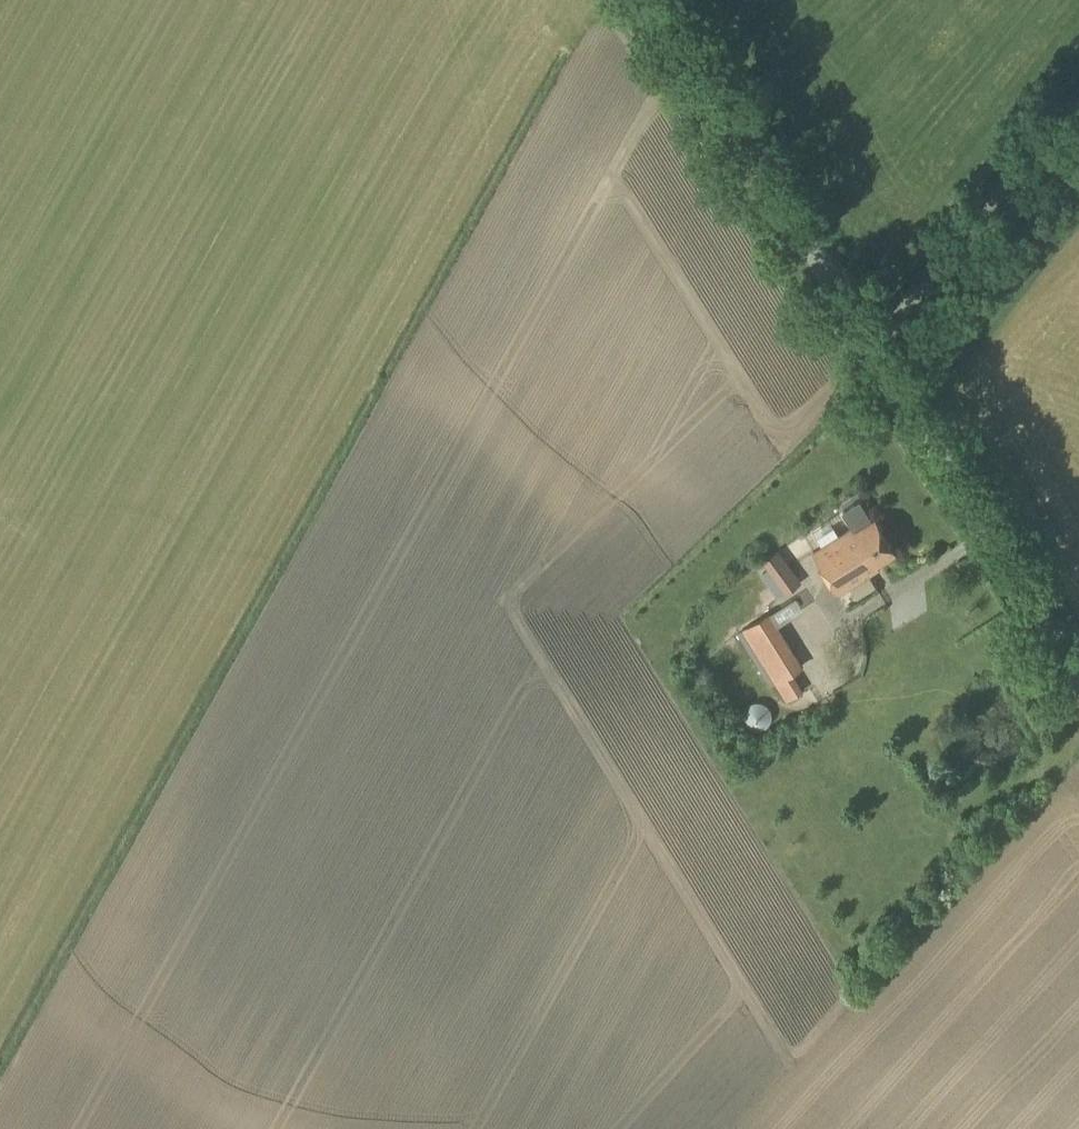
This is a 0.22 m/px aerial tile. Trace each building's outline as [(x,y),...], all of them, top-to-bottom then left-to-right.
[(931,312),(935,306),(930,301),(925,307),(931,312)] [(813,552),(839,594),(869,575),(866,572),(896,553),(875,519),(871,521),(860,502),(843,512),(852,528),(813,552)] [(785,594),(801,582),(789,565),(773,577),(785,594)] [(787,702),(804,692),(793,673),(802,667),(769,613),(742,630),(787,702)] [(746,709),(759,725),(774,712),(761,697),(746,709)]
